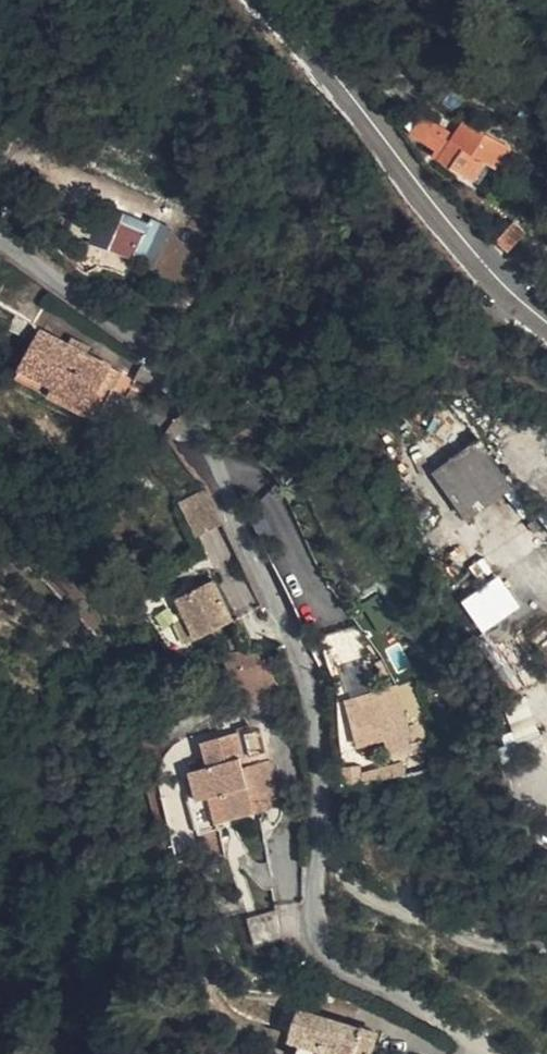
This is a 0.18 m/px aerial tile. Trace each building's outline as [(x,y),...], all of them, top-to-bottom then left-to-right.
[(526,143),(471,109),(461,124),(436,110),(425,128),(452,145),(448,151),(487,176),(500,155),(514,163),(526,143)] [(87,242),(106,249),(120,211),(100,204),(87,242)] [(532,223),(521,214),(505,236),(516,245),(532,223)] [(156,226),(133,215),(120,245),(143,254),(156,226)] [(75,310),(33,282),(22,300),(64,327),(75,310)] [(147,382),(115,362),(97,351),(71,334),(48,374),(116,415),(129,393),(137,398),(147,382)] [(101,344),(97,351),(115,362),(119,355),(101,344)] [(129,393),(116,415),(48,374),(43,381),(121,428),(137,398),(129,393)] [(430,473),(465,522),(511,488),(476,439),(430,473)] [(244,537),(232,503),(207,513),(220,547),(244,537)] [(499,576),(460,600),(480,633),(519,609),(499,576)] [(211,631),(216,641),(256,630),(236,593),(201,612),(211,631)] [(206,644),(216,641),(211,631),(202,637),(206,644)] [(213,656),(221,652),(216,641),(206,644),(213,656)] [(283,661),(248,665),(256,687),(289,675),(283,661)] [(427,717),(410,722),(422,763),(439,758),(427,717)] [(233,853),(248,847),(262,842),(261,837),(282,829),(279,820),(307,811),(282,740),(223,760),(231,783),(214,789),(217,797),(209,799),(229,854),(233,853)] [(429,768),(408,772),(411,784),(432,779),(429,768)] [(279,820),(282,829),(310,819),(307,811),(279,820)] [(255,869),(248,847),(233,853),(241,875),(255,869)] [(246,919),(253,944),(274,939),(268,913),(246,919)] [(289,931),(279,935),(288,964),(299,961),(289,931)] [(399,1040),(331,1006),(319,1030),(329,1035),(320,1053),(382,1053),(399,1040)] [(399,1040),(382,1053),(400,1053),(405,1043),(399,1040)]
